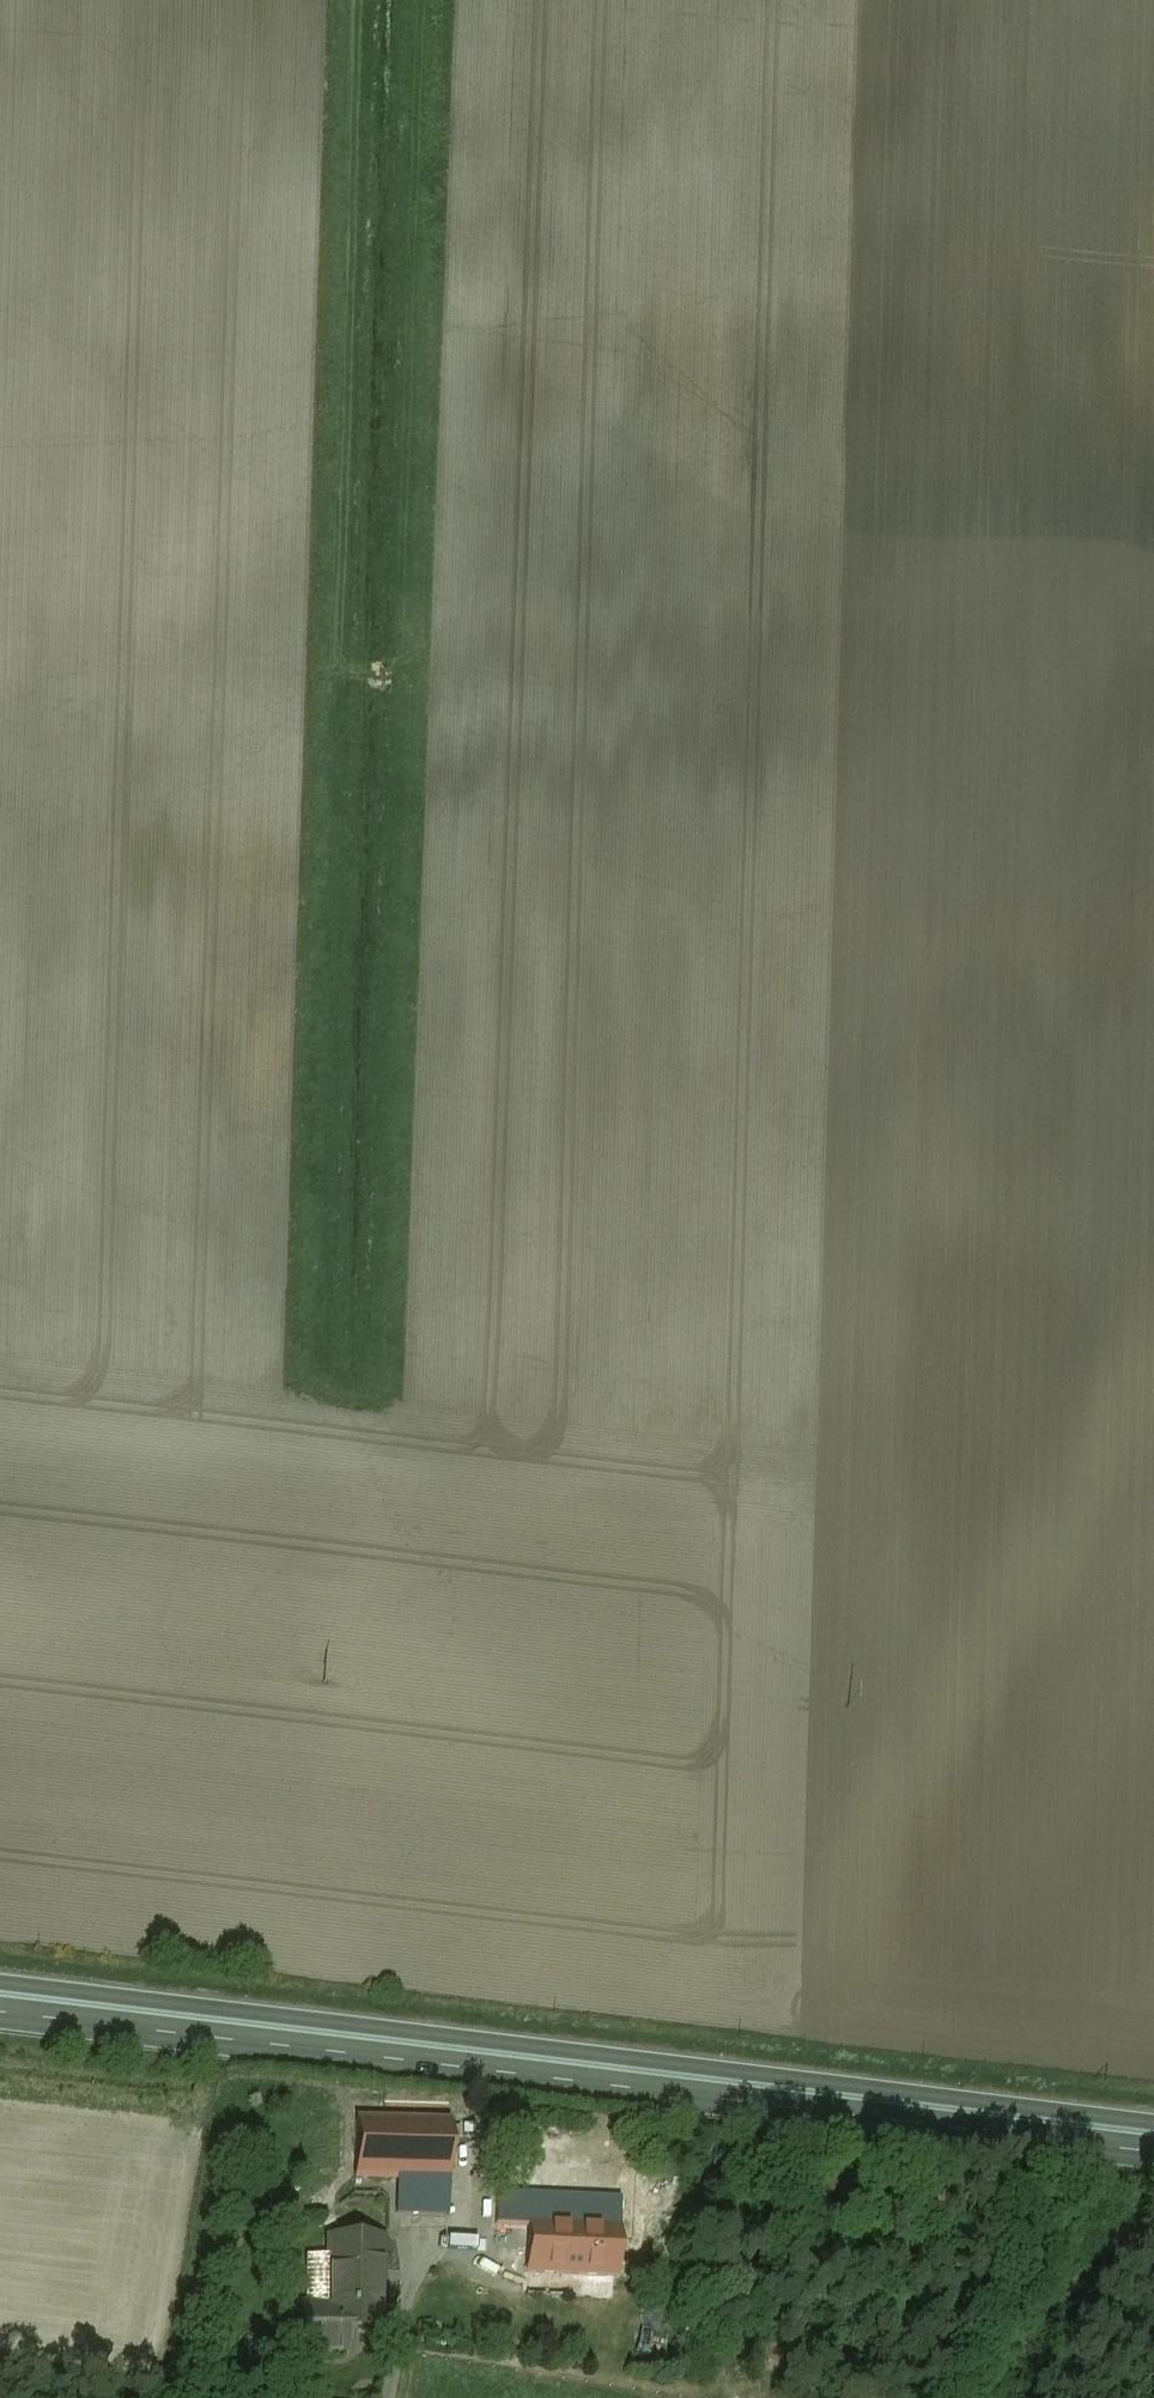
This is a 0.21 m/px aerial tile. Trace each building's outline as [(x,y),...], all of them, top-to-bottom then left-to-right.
[(357,2120),(356,2180),(397,2181),(397,2214),(447,2215),(449,2122),(357,2120)] [(499,2195),(497,2224),(530,2225),(618,2229),(619,2200),(499,2195)] [(618,2229),(530,2225),(527,2294),(614,2298),(618,2229)] [(384,2240),(329,2240),(329,2258),(328,2307),(328,2329),(349,2329),(378,2330),(379,2272),(384,2272),(384,2240)] [(307,2307),(328,2307),(329,2258),(307,2258),(307,2307)] [(328,2329),(328,2307),(307,2307),(303,2307),(303,2350),(349,2351),(349,2329),(328,2329)]
